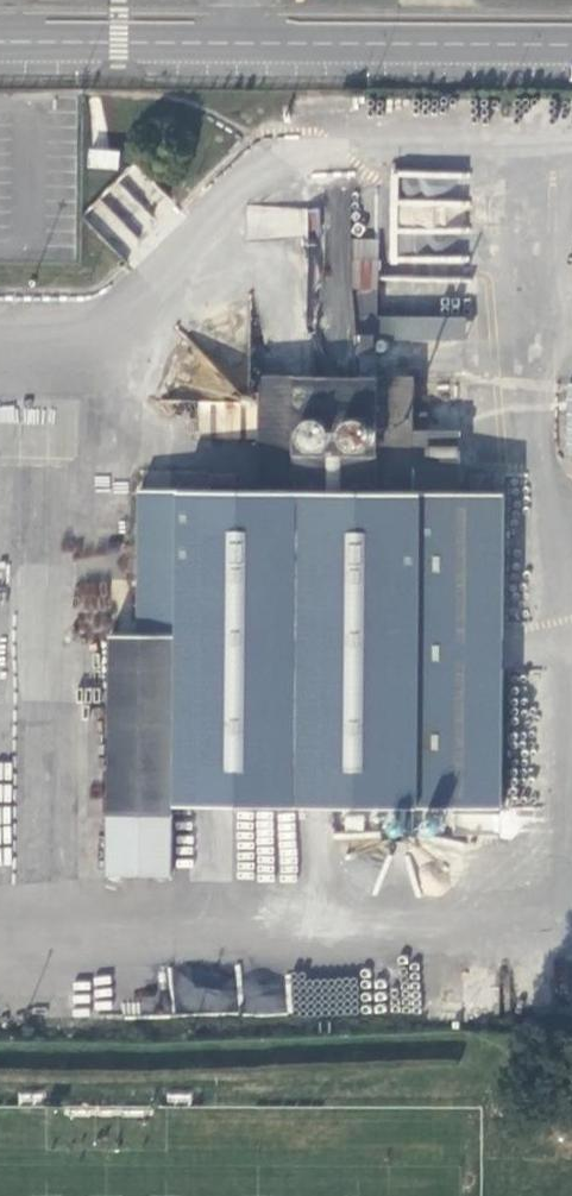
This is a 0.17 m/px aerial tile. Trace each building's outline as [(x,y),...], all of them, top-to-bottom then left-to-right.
[(87,167),(117,169),(118,151),(88,148),(87,167)] [(471,174),(393,169),(387,266),(444,270),(445,253),(458,254),(460,234),(467,234),(471,174)] [(459,488),(459,430),(414,430),(415,375),(378,375),(378,337),(378,316),(378,240),(357,240),(357,375),(261,375),(261,399),(200,400),(200,436),(261,436),(261,487),(132,487),(132,635),(174,636),(174,801),(504,800),(504,488),(459,488)] [(378,316),(378,337),(467,337),(467,316),(378,316)] [(556,414),(556,439),(571,439),(571,414),(556,414)] [(174,801),(174,636),(132,635),(109,635),(109,873),(174,874),(174,801)] [(167,969),(172,1015),(238,1009),(233,962),(167,969)] [(287,983),(242,982),(241,1014),(286,1015),(287,983)]
